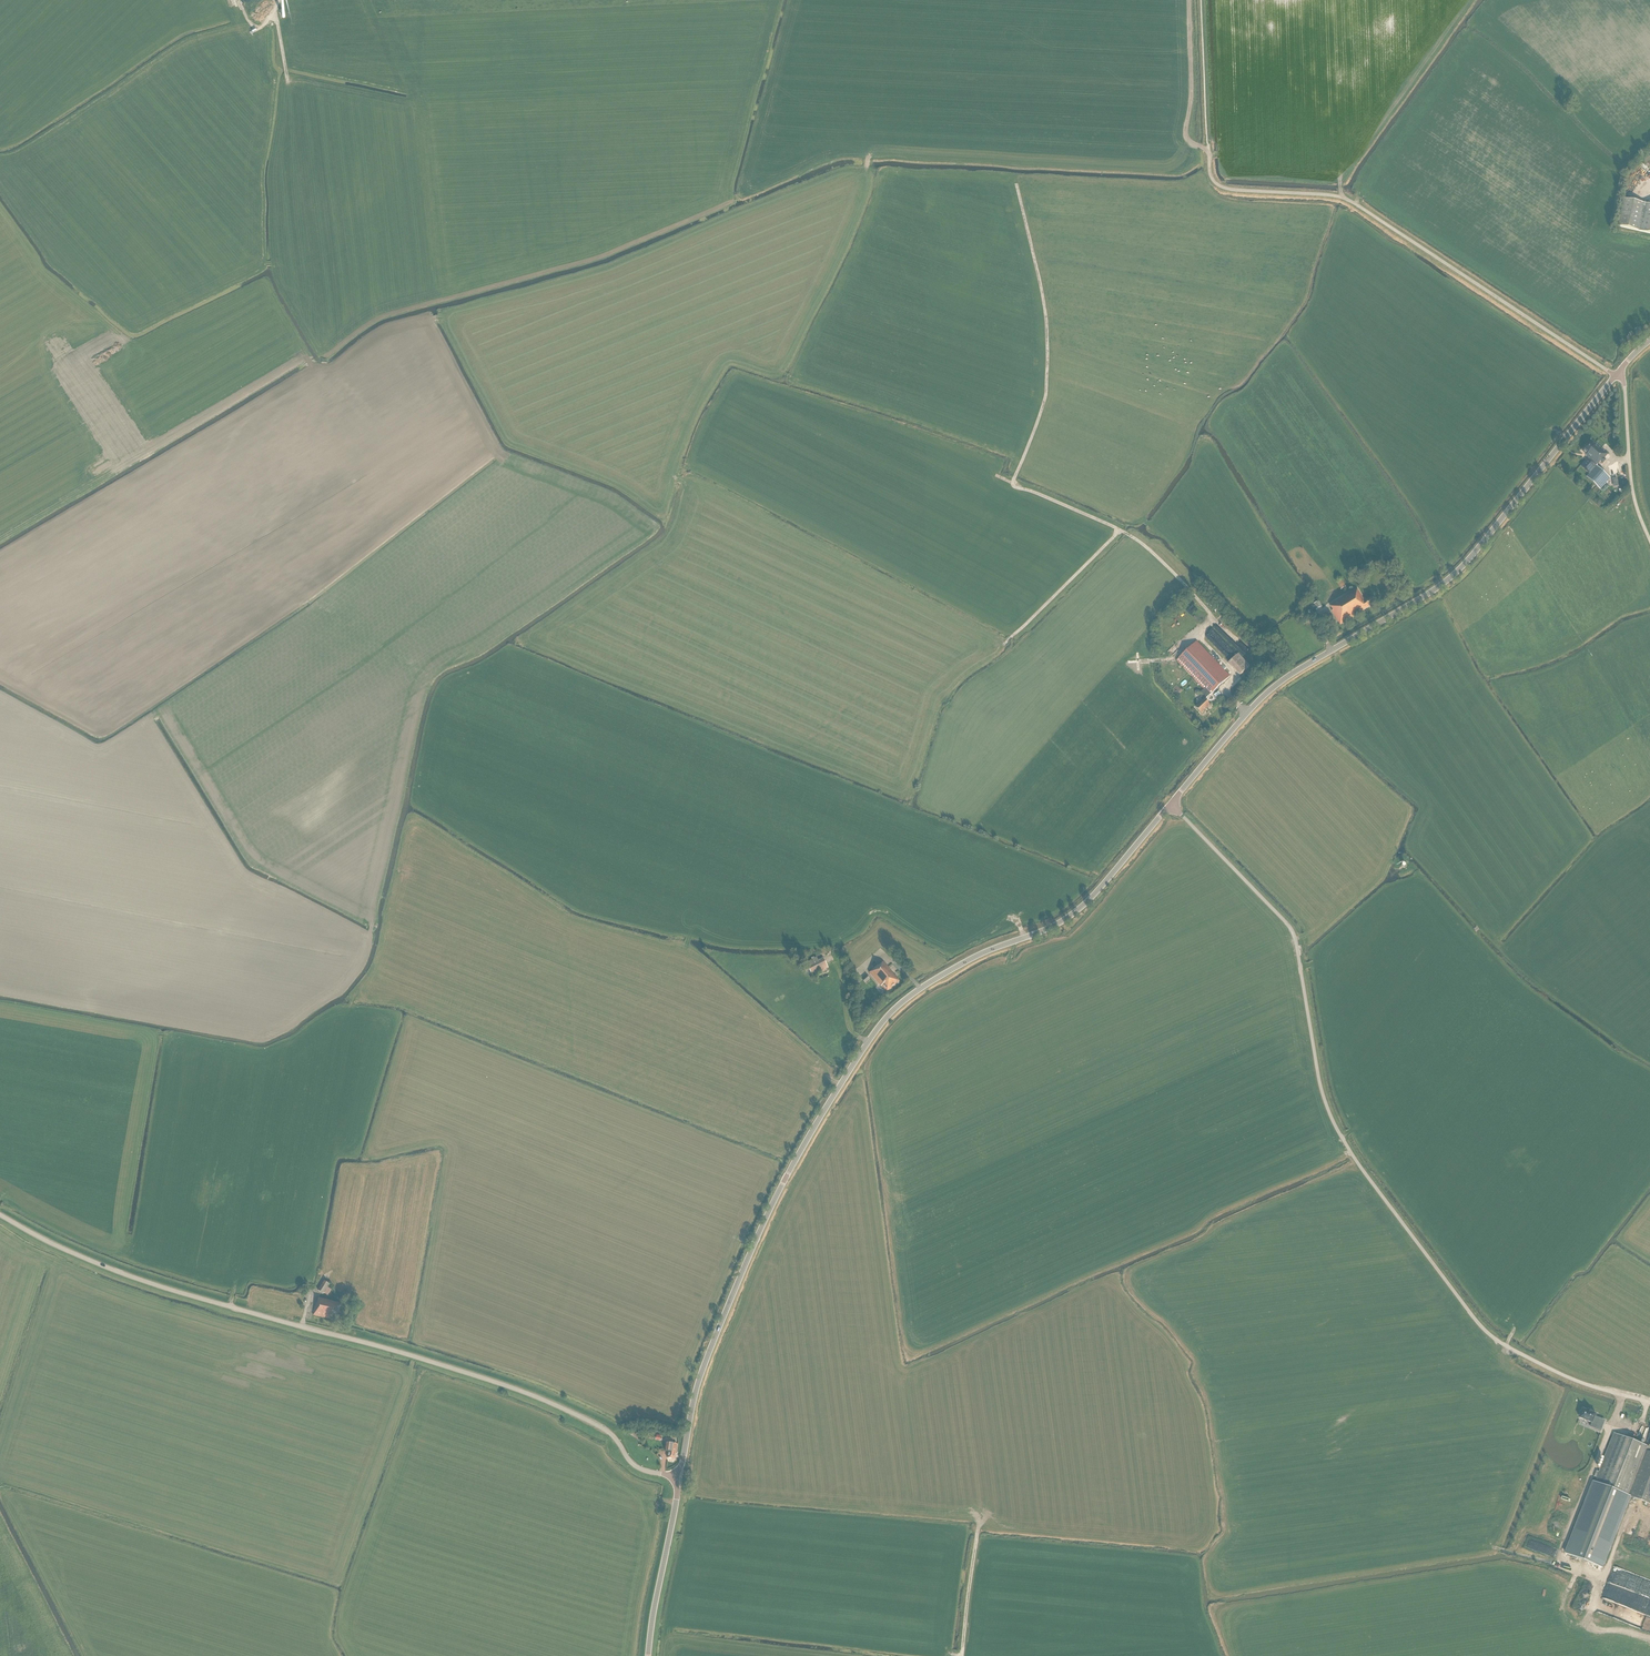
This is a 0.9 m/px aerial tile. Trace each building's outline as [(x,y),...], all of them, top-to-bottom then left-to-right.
[(1623,199),(1617,226),(1649,233),(1649,205),(1623,199)] [(1605,458),(1608,454),(1597,444),(1596,445),(1591,440),(1582,451),(1587,455),(1586,456),(1588,458),(1581,466),(1590,474),(1587,477),(1600,489),(1610,478),(1597,466),(1600,462),(1602,464),(1606,460),(1605,458)] [(1607,499),(1614,493),(1606,485),(1600,491),(1607,499)] [(1341,590),(1346,587),(1342,580),(1337,583),(1341,590)] [(1363,611),(1376,603),(1372,597),(1365,602),(1357,589),(1330,605),(1333,610),(1332,611),(1340,625),(1363,611)] [(1316,610),(1322,607),(1319,602),(1313,605),(1316,610)] [(1204,649),(1197,641),(1176,661),(1183,668),(1204,690),(1200,693),(1203,696),(1200,699),(1203,701),(1196,708),(1202,714),(1210,706),(1204,700),(1209,695),(1210,696),(1230,676),(1204,649)] [(1240,675),(1249,666),(1238,654),(1228,663),(1240,675)] [(823,958),(818,960),(817,957),(807,962),(807,961),(802,963),(805,967),(807,966),(811,974),(815,972),(816,974),(828,968),(827,965),(823,958)] [(891,971),(883,962),(878,966),(878,965),(869,973),(881,986),(886,992),(899,981),(890,971),(891,971)] [(327,1288),(330,1284),(324,1281),(318,1291),(323,1294),(324,1293),(328,1296),(331,1290),(327,1288)] [(337,1319),(341,1303),(319,1298),(317,1303),(316,1302),(313,1315),(330,1319),(331,1318),(337,1319)] [(1587,1411),(1583,1409),(1582,1412),(1581,1411),(1579,1415),(1580,1415),(1579,1418),(1592,1423),(1590,1427),(1596,1429),(1600,1419),(1595,1417),(1596,1414),(1592,1413),(1592,1412),(1588,1410),(1587,1411)] [(1602,1568),(1629,1496),(1649,1504),(1649,1438),(1647,1446),(1630,1439),(1614,1433),(1595,1482),(1594,1482),(1566,1554),(1602,1568)] [(675,1459),(677,1444),(666,1443),(665,1451),(668,1452),(667,1458),(675,1459)]
